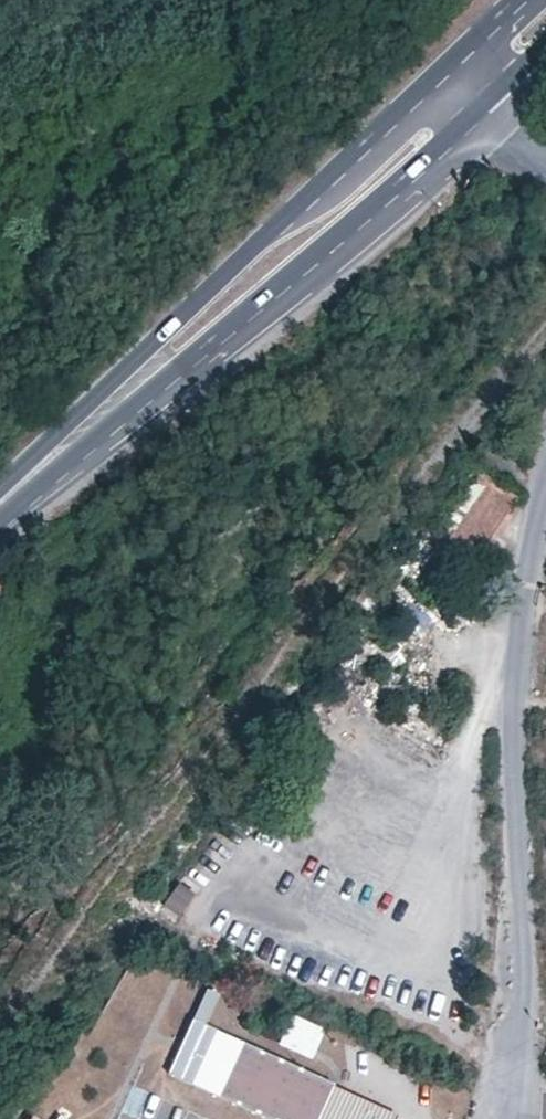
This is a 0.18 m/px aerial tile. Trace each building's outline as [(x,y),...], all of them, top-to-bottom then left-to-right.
[(505,551),(491,539),(518,497),(492,479),(451,539),(492,571),(505,551)] [(177,920),(195,893),(178,881),(160,909),(177,920)] [(313,1055),(323,1029),(291,1016),(280,1042),(313,1055)] [(221,1098),(245,1043),(191,1019),(169,1072),(221,1098)] [(221,1098),(266,1118),(319,1118),(335,1084),(245,1043),(221,1098)] [(335,1084),(319,1118),(408,1118),(335,1084)] [(25,1118),(42,1118),(31,1111),(25,1118)]
